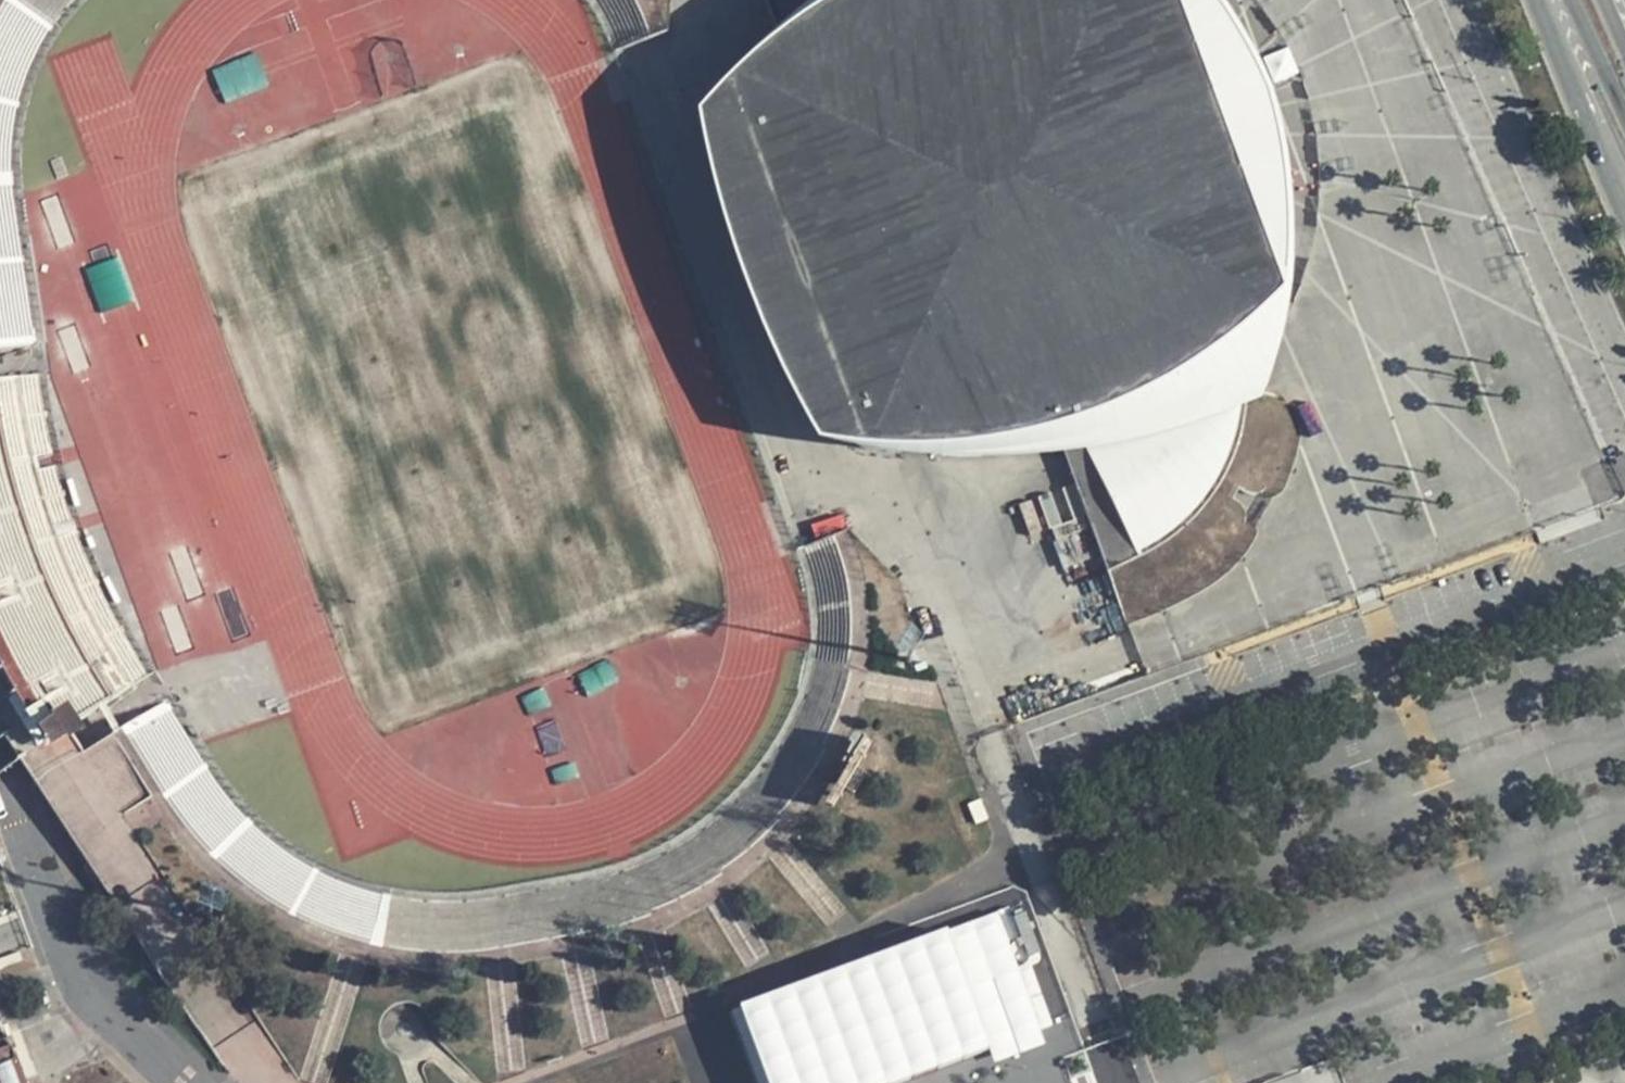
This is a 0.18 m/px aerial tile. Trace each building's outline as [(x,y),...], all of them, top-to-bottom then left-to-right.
[(5,12),(0,23),(0,306),(10,381),(0,383),(0,682),(58,765),(114,738),(153,798),(220,866),(276,909),(361,942),(376,948),(482,953),(500,950),(575,938),(585,936),(646,917),(669,909),(712,883),(739,866),(802,802),(841,744),(854,684),(859,664),(859,602),(843,540),(805,550),(820,612),(812,658),(793,733),(755,781),(703,827),(650,863),(573,887),(477,899),(385,896),(312,869),(235,811),(165,706),(124,623),(67,492),(41,379),(16,175),(18,106),(51,29),(80,0),(10,0),(5,12)] [(655,38),(638,0),(595,0),(619,48),(655,38)] [(779,36),(730,84),(728,91),(730,106),(736,126),(743,142),(750,153),(755,150),(840,383),(835,384),(837,401),(847,429),(856,444),(861,448),(865,450),(949,456),(1000,455),(1061,449),(1107,572),(1159,545),(1184,526),(1206,502),(1222,476),(1237,441),(1243,415),(1243,397),(1173,422),(1162,393),(1183,378),(1205,358),(1221,340),(1240,313),(1249,294),(1256,271),(1258,257),(1255,239),(1250,226),(1222,171),(1208,137),(1184,68),(1170,7),(1167,0),(765,0),(779,36)] [(1047,1043),(1000,913),(731,1010),(758,1082),(900,1082),(993,1049),(997,1062),(1047,1043)] [(8,1030),(0,1032),(0,1082),(27,1082),(8,1030)]
